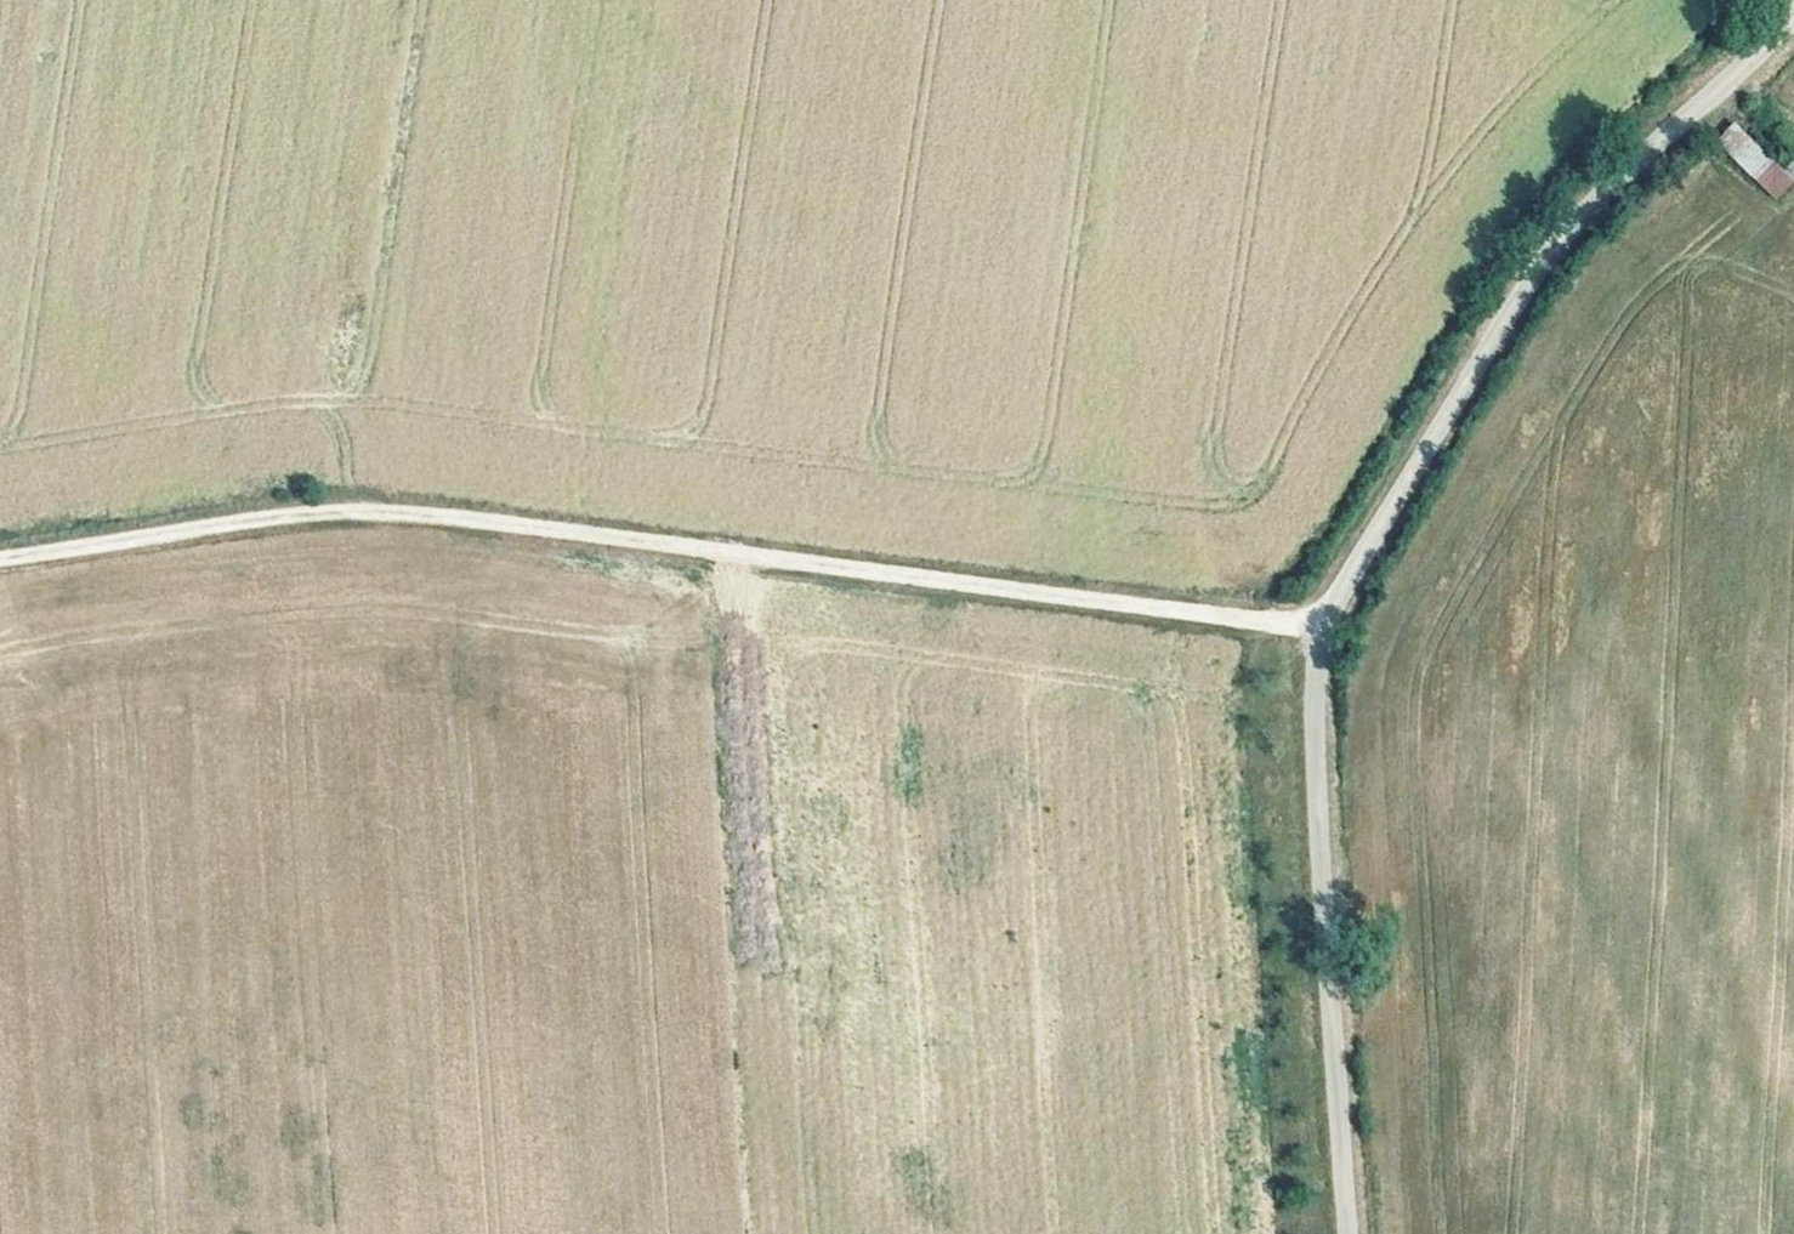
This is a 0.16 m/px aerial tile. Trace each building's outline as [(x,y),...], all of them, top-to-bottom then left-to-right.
[(1771,200),(1792,183),(1739,118),(1718,136),(1771,200)]
